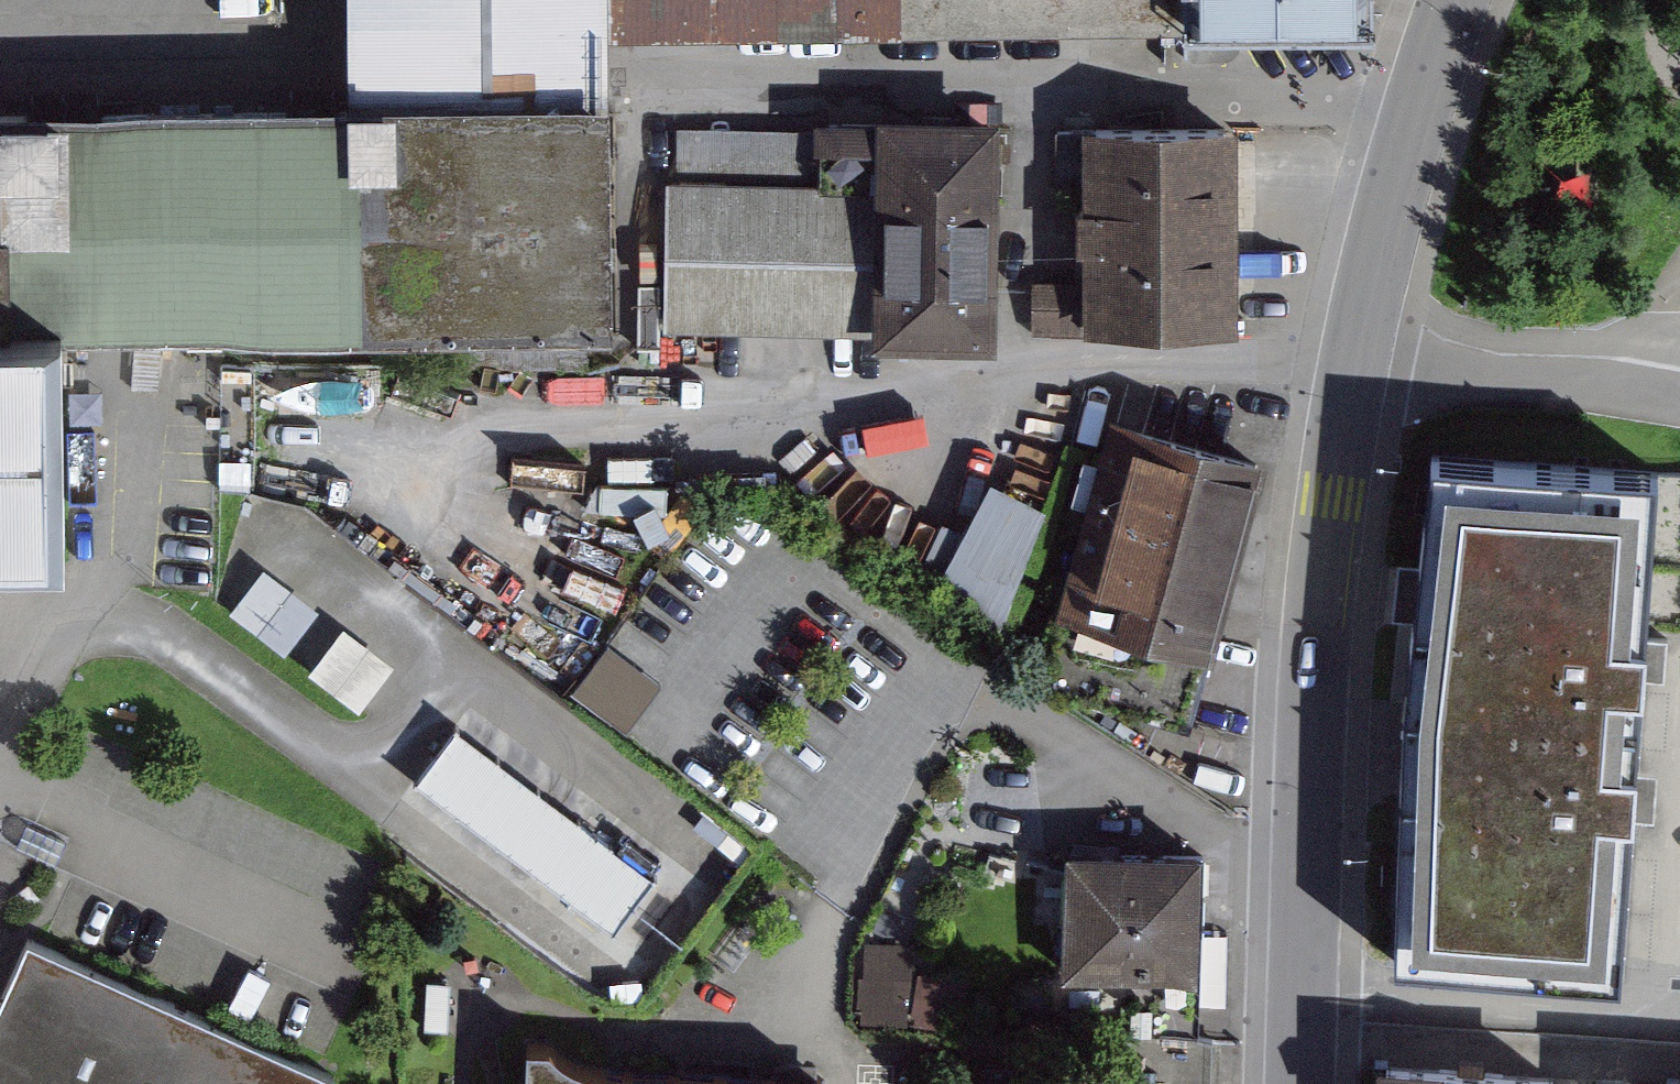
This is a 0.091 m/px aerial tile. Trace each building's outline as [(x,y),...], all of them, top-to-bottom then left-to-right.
[(643,17),(643,0),(346,0),(348,88),(645,83),(643,17)] [(1189,32),(1189,0),(643,0),(643,17),(1189,32)] [(1189,32),(1368,27),(1368,0),(1189,0),(1189,32)] [(645,83),(348,88),(352,333),(649,328),(645,83)] [(348,88),(0,95),(0,340),(352,333),(348,88)] [(687,168),(688,327),(993,326),(991,109),(877,108),(876,166),(687,168)] [(1275,323),(1269,122),(1063,128),(1065,184),(1112,183),(1115,283),(1047,285),(1049,330),(1275,323)] [(62,515),(56,367),(0,369),(0,513),(62,515)] [(1283,453),(1132,405),(1070,605),(1226,655),(1291,455),(1283,453)] [(1392,963),(1625,978),(1632,868),(1650,581),(1659,445),(1426,430),(1392,963)] [(272,561),(237,604),(290,647),(325,604),(272,561)] [(1203,728),(1226,655),(1070,605),(1046,678),(1203,728)] [(349,619),(314,665),(366,703),(400,656),(349,619)] [(581,691),(636,726),(668,675),(613,641),(581,691)] [(460,721),(421,772),(620,924),(659,873),(460,721)] [(1193,999),(1194,833),(1074,833),(1072,936),(1114,937),(1114,998),(1193,999)] [(30,942),(0,1006),(0,1083),(339,1083),(341,1078),(30,942)] [(870,1020),(967,1017),(966,953),(868,955),(870,1020)] [(1193,999),(1114,998),(1113,1076),(1205,1076),(1206,999),(1193,999)] [(521,1040),(519,1083),(824,1083),(824,1074),(579,1073),(541,1043),(521,1040)] [(1390,1065),(1389,1083),(1566,1083),(1566,1075),(1390,1065)]
